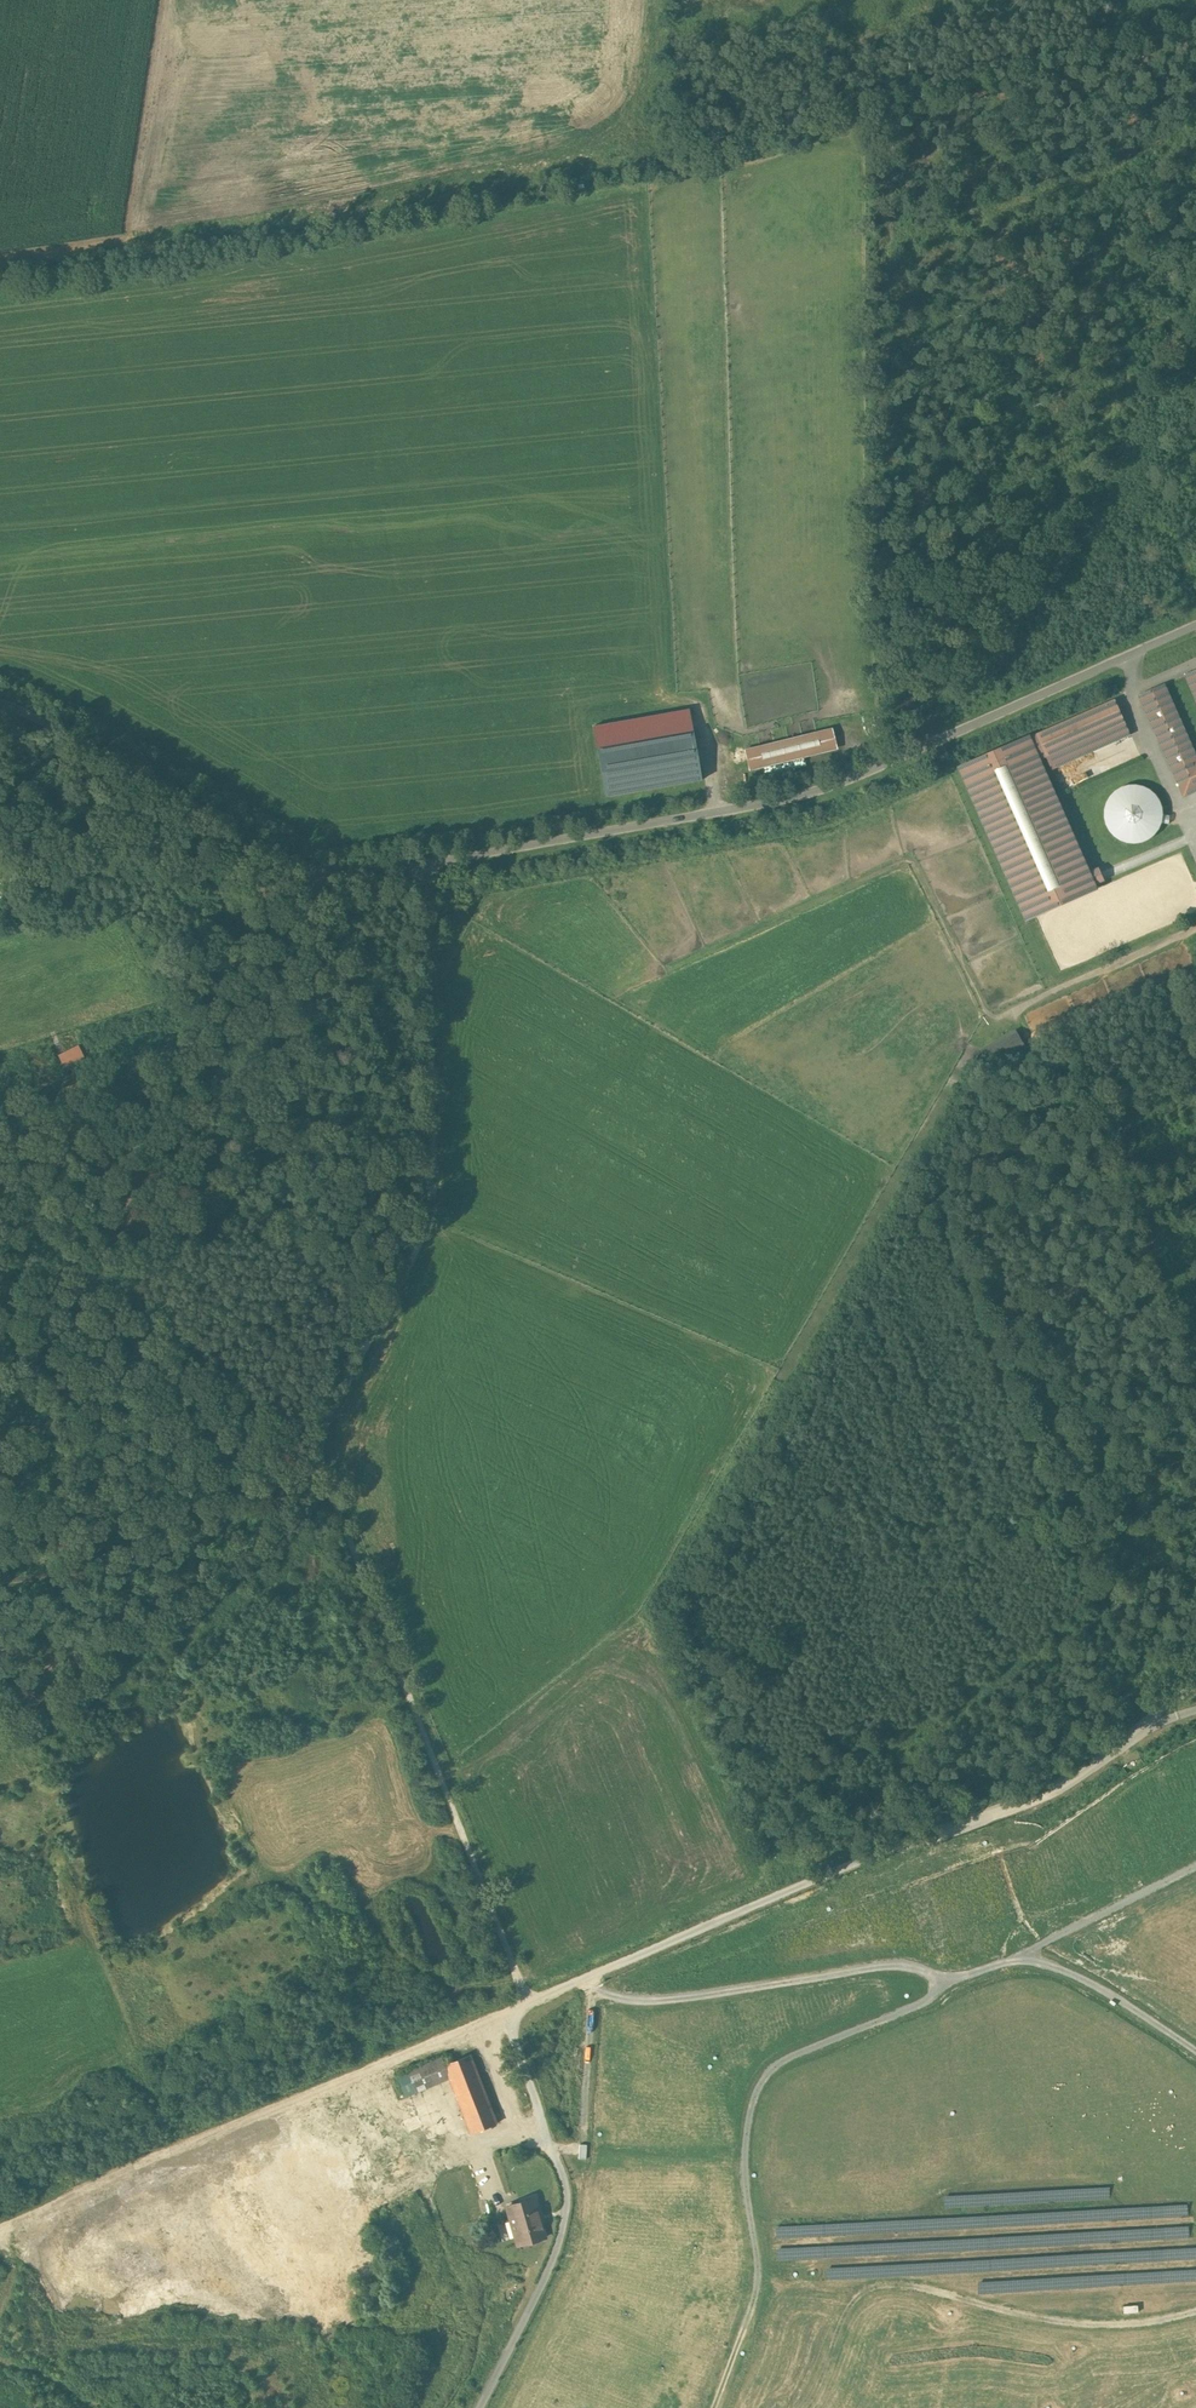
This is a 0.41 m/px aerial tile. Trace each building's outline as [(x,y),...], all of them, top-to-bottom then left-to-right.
[(1186,674),(1195,698),(1195,670),(1186,674)] [(1139,695),(1174,772),(1195,762),(1195,761),(1195,758),(1163,684),(1139,695)] [(1114,698),(1036,733),(1046,756),(1125,721),(1114,698)] [(692,732),(596,749),(605,796),(700,780),(692,732)] [(816,732),(744,750),(749,769),(835,747),(834,746),(820,749),(816,732)] [(1130,733),(1051,768),(1061,791),(1140,756),(1130,733)] [(1089,872),(1029,736),(959,767),(1026,919),(1096,888),(1094,883),(1103,880),(1098,868),(1089,872)] [(1148,791),(1142,788),(1136,786),(1129,787),(1122,788),(1116,792),(1112,797),(1108,803),(1106,809),(1106,816),(1108,823),(1111,829),(1115,834),(1121,838),(1127,840),(1134,841),(1141,840),(1147,837),(1152,833),(1157,827),(1159,822),(1168,823),(1169,815),(1160,813),(1160,807),(1157,801),(1153,795),(1148,791)] [(1015,1030),(981,1049),(988,1062),(1022,1043),(1015,1030)] [(468,2054),(444,2064),(449,2078),(471,2132),(495,2122),(468,2054)] [(449,2078),(444,2064),(441,2056),(406,2069),(415,2091),(449,2078)] [(415,2091),(406,2069),(394,2074),(402,2096),(415,2091)] [(533,2198),(505,2206),(516,2244),(544,2236),(533,2198)]
